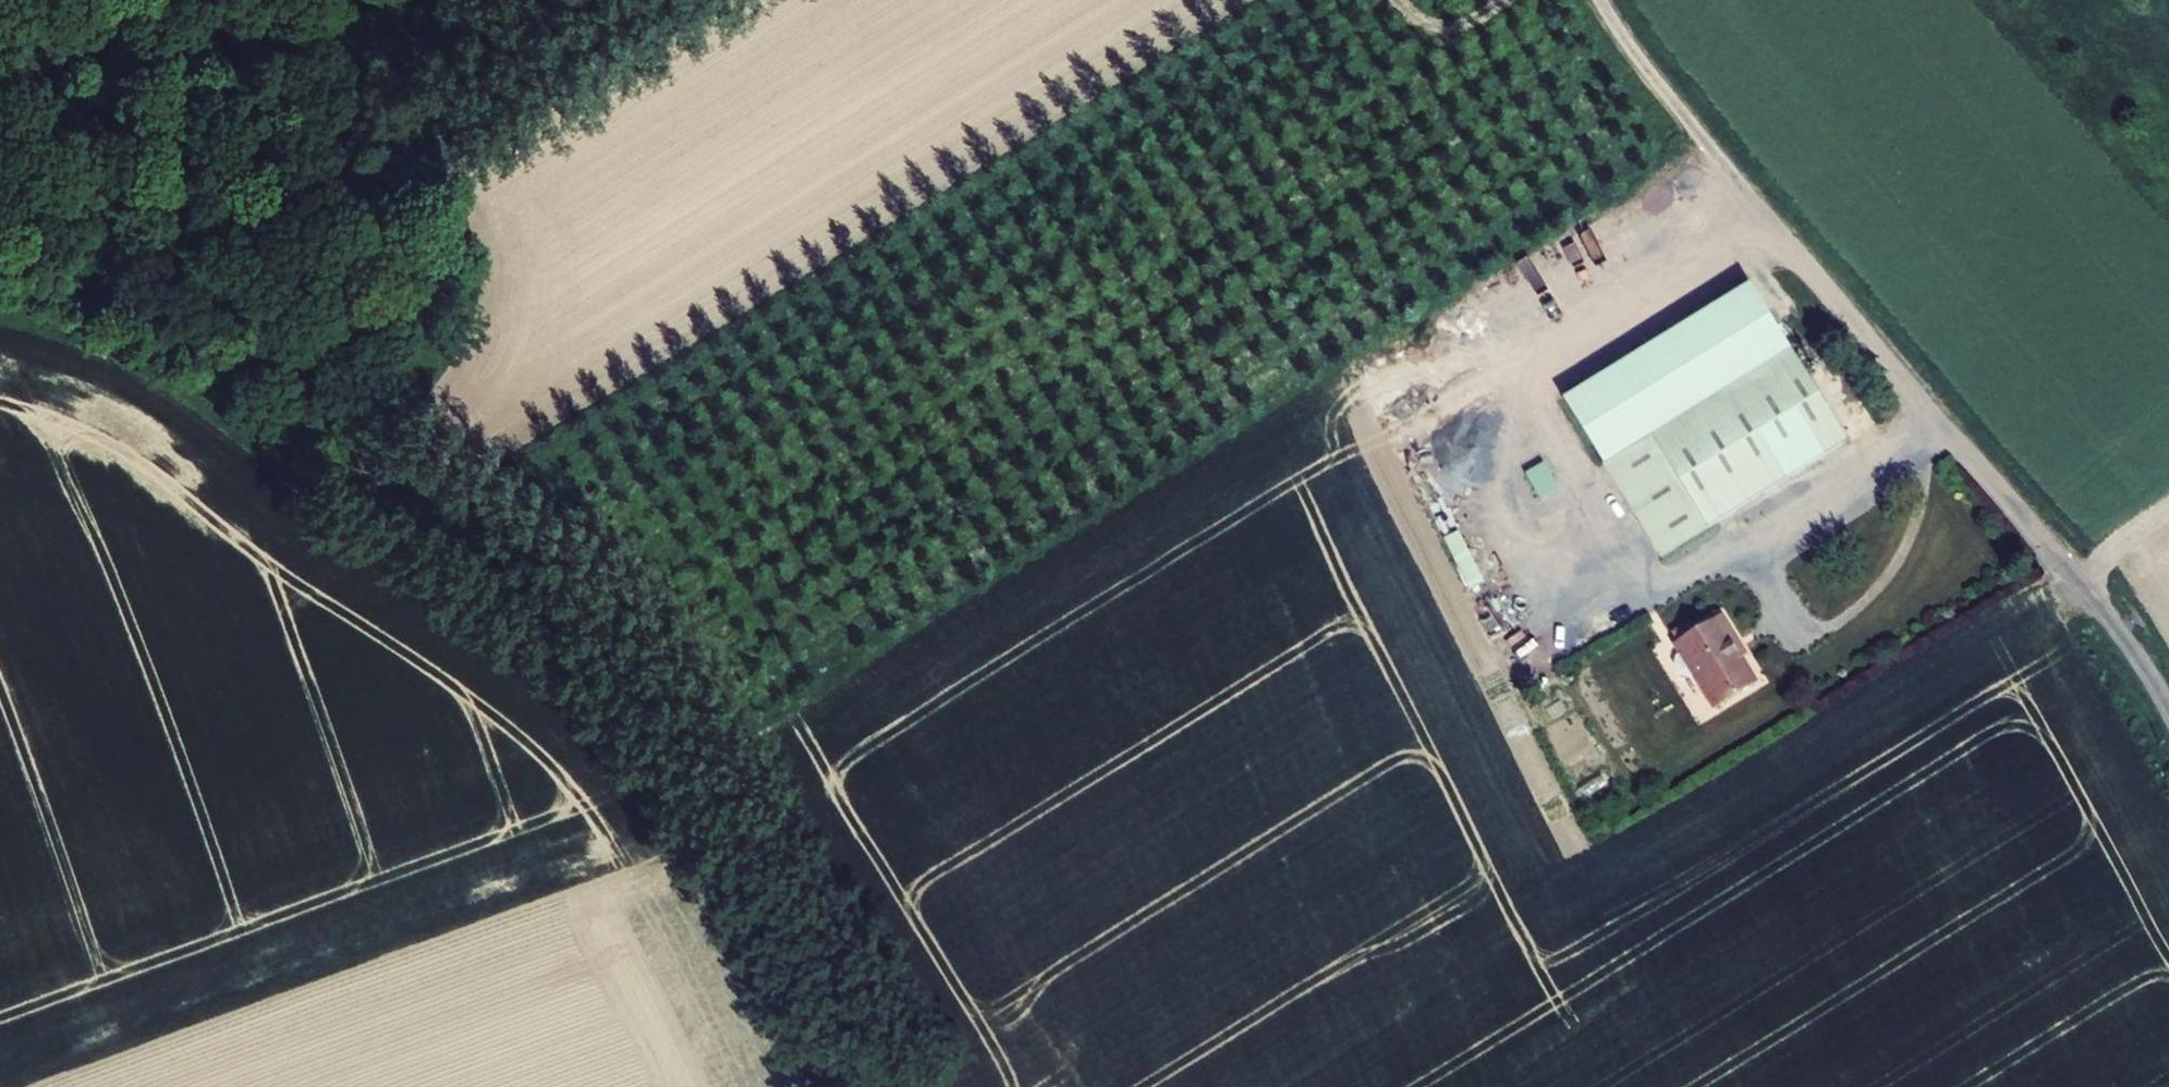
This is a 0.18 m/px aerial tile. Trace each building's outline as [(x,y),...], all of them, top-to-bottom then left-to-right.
[(1710,526),(1849,436),(1749,282),(1565,400),(1606,463),(1652,434),(1710,526)] [(1664,555),(1710,526),(1652,434),(1606,463),(1664,555)] [(1458,530),(1444,537),(1469,588),(1483,581),(1458,530)] [(1722,612),(1676,641),(1717,706),(1758,680),(1734,640),(1738,638),(1722,612)]
